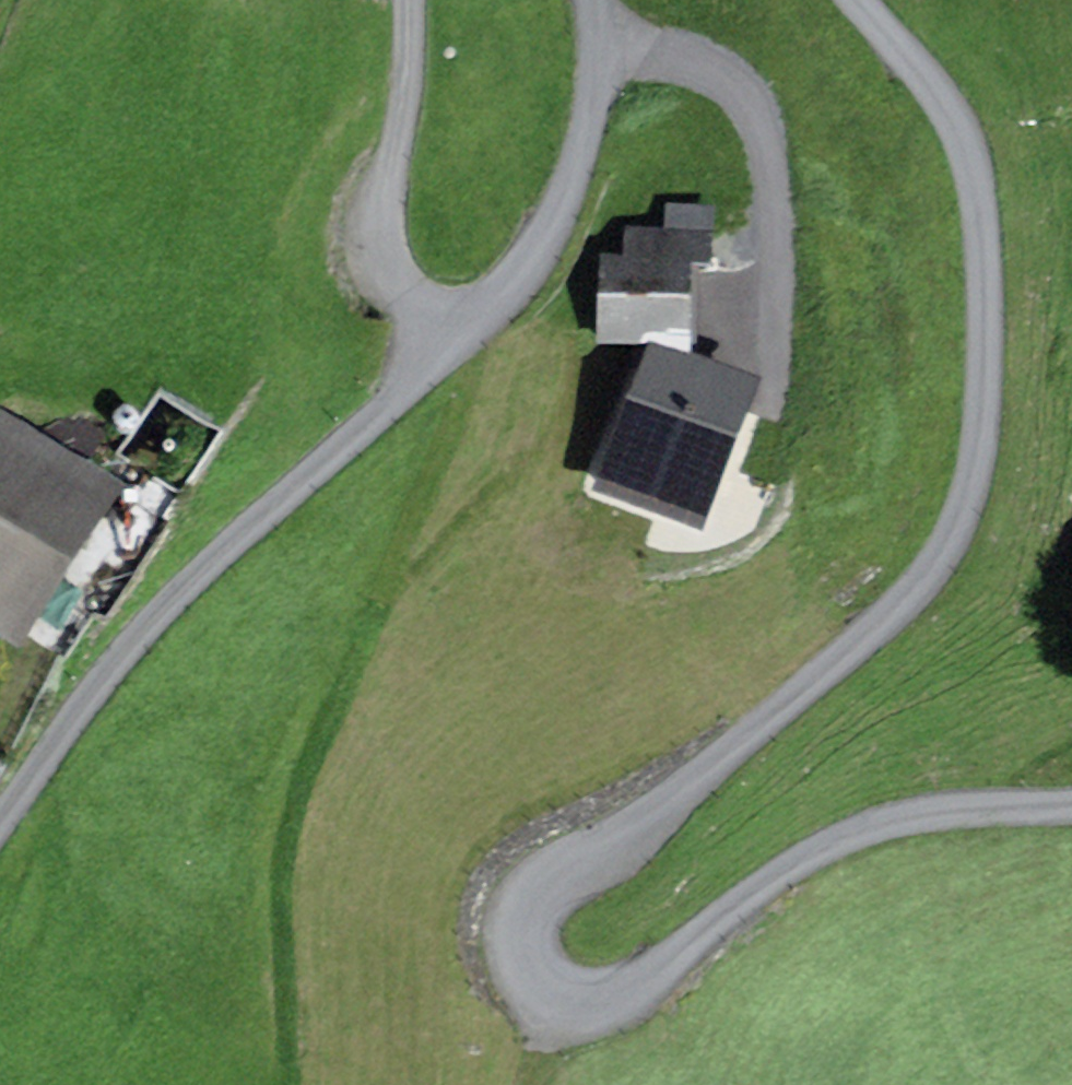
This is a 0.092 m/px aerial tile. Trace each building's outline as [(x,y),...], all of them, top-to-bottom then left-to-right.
[(664,212),(663,238),(702,239),(703,213),(664,212)] [(595,260),(593,345),(643,347),(676,347),(678,271),(702,272),(702,239),(663,238),(624,237),(624,261),(595,260)] [(698,499),(746,374),(676,347),(643,347),(599,461),(698,499)] [(16,628),(99,503),(0,438),(0,618),(16,628)]
